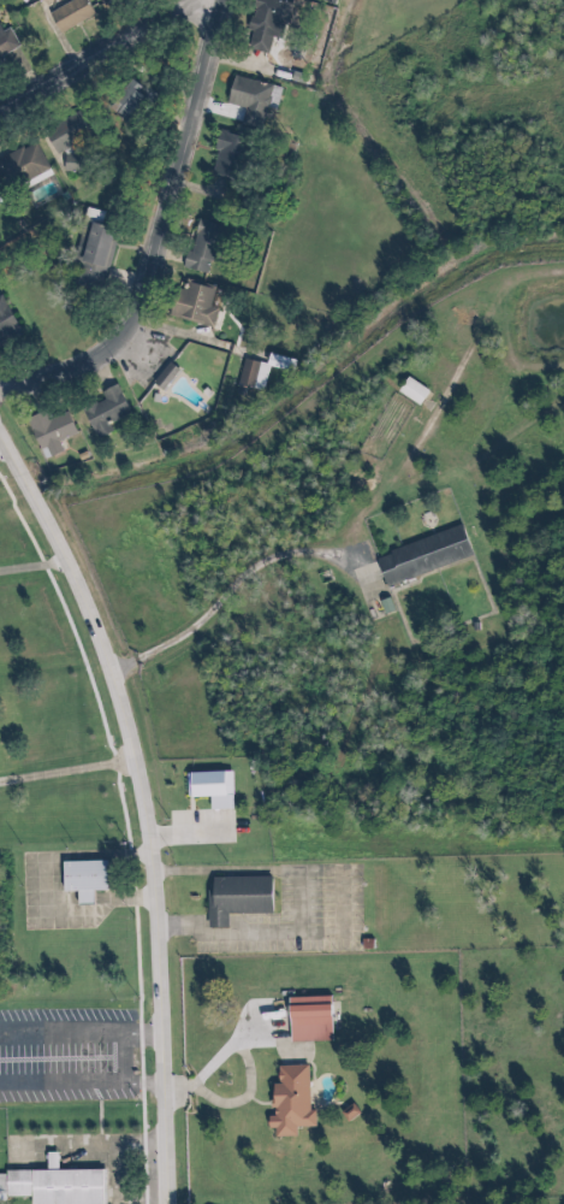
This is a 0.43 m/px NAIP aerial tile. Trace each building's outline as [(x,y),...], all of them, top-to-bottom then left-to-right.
[(55,31),(90,15),(83,0),(67,0),(45,10),(55,31)] [(241,46),(265,52),(278,0),(252,0),(241,46)] [(7,26),(0,29),(0,55),(18,46),(7,26)] [(278,84),(228,76),(223,103),(240,106),(238,121),(259,125),(263,104),(274,106),(278,84)] [(121,119),(143,89),(126,77),(104,106),(121,119)] [(39,128),(50,152),(83,138),(72,114),(39,128)] [(207,173),(232,177),(239,134),(214,130),(207,173)] [(7,189),(27,179),(28,182),(48,173),(32,140),(0,156),(0,174),(7,189)] [(67,280),(101,287),(113,227),(84,221),(85,214),(97,216),(98,210),(82,207),(67,280)] [(179,267),(204,272),(214,223),(195,219),(189,250),(182,249),(179,267)] [(172,287),(165,314),(210,327),(215,306),(206,304),(211,288),(182,280),(180,289),(172,287)] [(14,333),(0,294),(0,338),(14,333)] [(260,391),(267,365),(289,371),(292,359),(265,352),(262,363),(241,357),(233,383),(260,391)] [(158,389),(176,369),(166,361),(149,381),(158,389)] [(418,404),(426,388),(402,377),(394,393),(418,404)] [(127,410),(113,382),(97,391),(100,397),(78,408),(93,438),(108,430),(104,422),(127,410)] [(22,418),(36,449),(42,446),(47,456),(60,450),(56,441),(73,432),(63,410),(43,420),(38,410),(22,418)] [(467,557),(458,527),(371,553),(380,584),(467,557)] [(219,770),(184,771),(185,796),(205,796),(205,809),(228,808),(228,793),(219,794),(219,770)] [(57,861),(58,891),(73,891),(73,904),(89,903),(89,890),(102,889),(101,860),(57,861)] [(200,923),(218,925),(218,910),(263,910),(263,875),(200,875),(200,923)] [(286,1042),(328,1040),(327,995),(284,997),(286,1042)] [(305,1064),(272,1065),(273,1083),(267,1083),(268,1115),(263,1116),(263,1127),(270,1127),(270,1136),(293,1136),(293,1127),(312,1126),(311,1110),(305,1110),(305,1064)] [(54,1152),(42,1152),(42,1169),(54,1169),(54,1152)] [(2,1197),(47,1197),(47,1203),(125,1203),(123,1164),(48,1164),(49,1170),(2,1170),(2,1197)]
